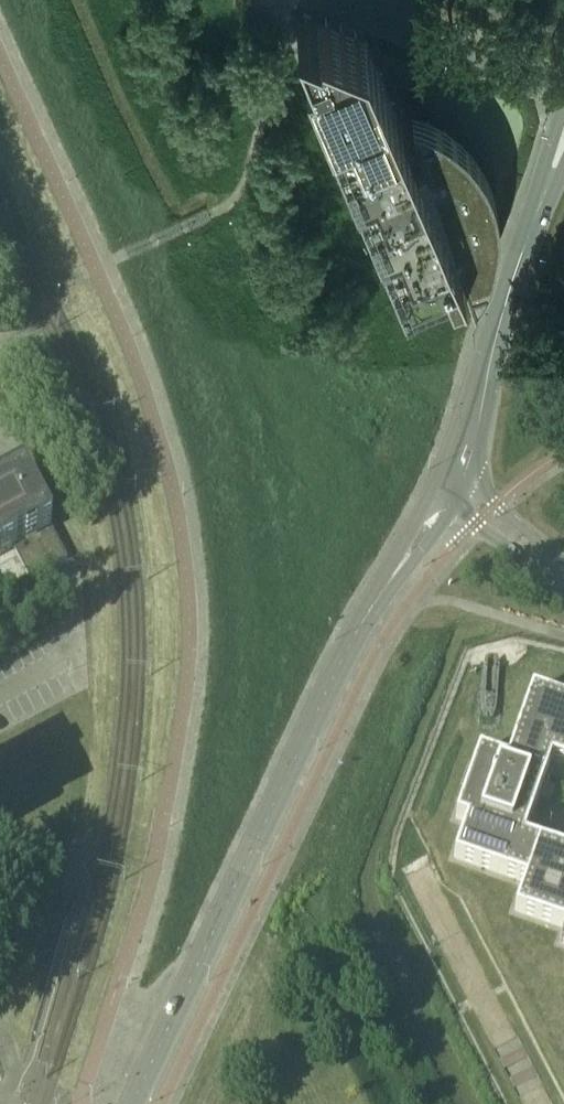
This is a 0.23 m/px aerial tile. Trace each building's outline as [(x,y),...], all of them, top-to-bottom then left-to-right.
[(319,13),(316,20),(295,11),(310,47),(304,49),(402,286),(446,268),(449,275),(461,270),(461,271),(462,271),(455,253),(459,252),(467,277),(487,271),(492,258),(495,245),(498,221),(496,204),(494,190),(488,175),(481,161),(467,142),(455,130),(436,118),(416,124),(425,150),(415,157),(393,105),(390,96),(377,66),(370,48),(363,32),(319,13)] [(12,548),(29,579),(67,559),(22,474),(0,486),(0,554),(12,548)] [(523,839),(550,761),(563,766),(563,702),(532,691),(531,692),(506,762),(479,752),(478,753),(455,818),(456,819),(465,822),(453,857),(454,858),(524,883),(514,910),(515,911),(563,928),(563,853),(523,839)]
